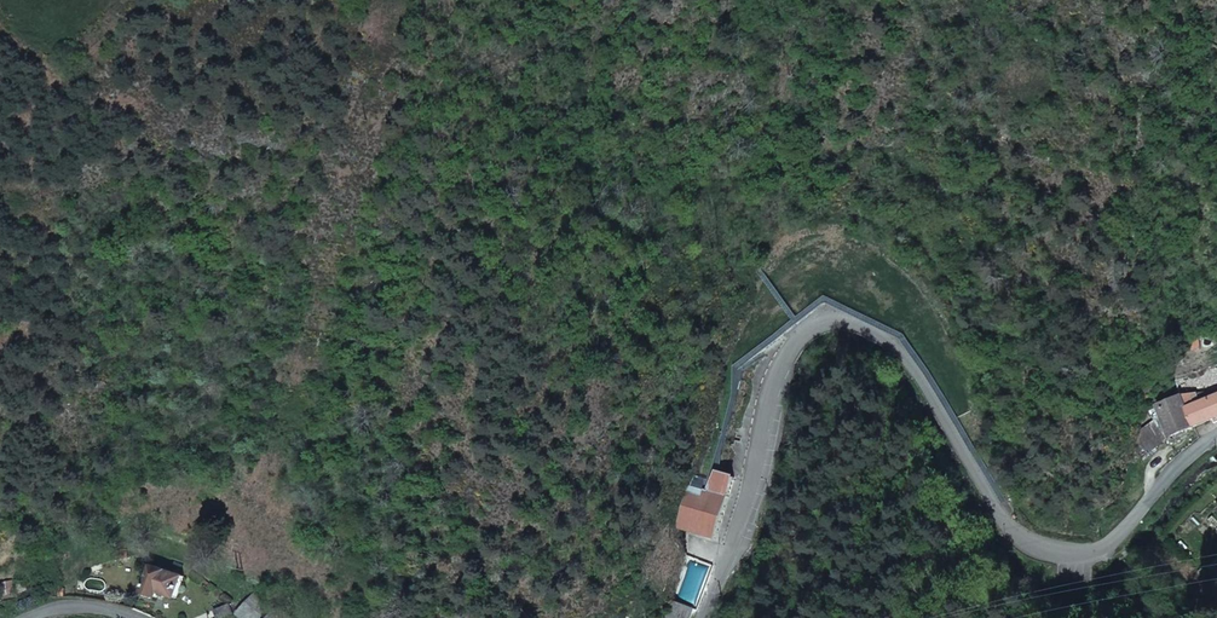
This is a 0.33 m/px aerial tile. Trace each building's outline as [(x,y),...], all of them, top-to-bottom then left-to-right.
[(1159,419),(1165,434),(1213,417),(1215,422),(1216,421),(1216,396),(1199,401),(1159,419)] [(682,527),(714,535),(720,536),(738,476),(720,471),(707,489),(689,484),(677,527),(682,527)] [(120,547),(110,550),(112,558),(122,556),(120,547)] [(686,554),(681,559),(671,599),(667,613),(665,617),(687,617),(689,605),(704,559),(686,554)] [(1202,577),(1210,568),(1201,560),(1192,567),(1202,577)] [(180,575),(147,563),(138,590),(153,596),(155,591),(171,597),(180,575)] [(11,592),(9,581),(0,583),(0,593),(0,594),(11,592)] [(273,606),(270,608),(266,605),(262,602),(257,600),(253,604),(242,617),(288,617),(273,606)] [(230,612),(225,602),(210,609),(214,617),(215,617),(216,617),(230,612)]
